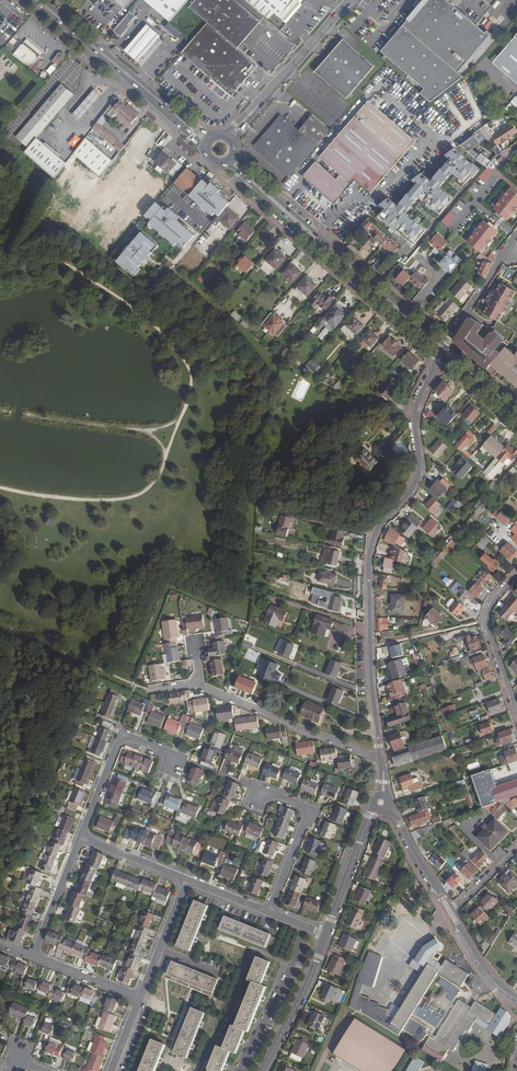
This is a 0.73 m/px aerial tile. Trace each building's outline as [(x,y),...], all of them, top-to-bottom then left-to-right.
[(168,23),(188,0),(142,0),(168,23)] [(236,0),(196,0),(189,7),(208,23),(237,48),(260,21),(236,0)] [(259,0),(247,0),(269,19),(274,13),(259,0)] [(274,13),(280,17),(291,4),(295,0),(259,0),(274,13)] [(402,26),(457,74),(491,36),(487,33),(485,35),(454,7),(451,4),(446,0),(426,0),(423,3),(419,0),(416,3),(413,6),(417,9),(402,26)] [(298,10),(291,4),(280,17),(287,23),(298,10)] [(135,16),(130,12),(114,31),(120,36),(125,29),(125,28),(135,16)] [(177,39),(182,33),(171,22),(166,27),(177,39)] [(237,48),(208,23),(192,41),(182,53),(232,96),(258,66),(237,48)] [(161,36),(146,24),(131,41),(124,50),(138,62),(146,53),(161,36)] [(463,78),(457,74),(402,26),(399,30),(395,27),(392,30),(390,33),(393,36),(380,51),(424,89),(420,93),(431,103),(463,78)] [(515,36),(515,37),(493,63),(516,84),(516,34),(515,36)] [(375,66),(343,39),(315,72),(346,99),(375,66)] [(27,40),(24,43),(40,56),(43,52),(27,40)] [(24,43),(14,56),(30,69),(31,68),(38,74),(40,71),(36,68),(42,61),(39,59),(40,56),(24,43)] [(62,52),(52,60),(55,63),(47,70),(50,73),(67,57),(62,52)] [(232,96),(211,78),(210,79),(231,97),(232,96)] [(62,84),(16,137),(28,147),(73,95),(66,88),(62,85),(62,84)] [(102,96),(94,90),(72,115),(80,121),(102,96)] [(516,108),(516,98),(514,96),(504,108),(511,114),(516,108)] [(138,116),(116,97),(102,116),(107,120),(109,122),(118,112),(131,124),(138,116)] [(415,141),(369,101),(320,157),(340,175),(336,179),(316,162),(303,177),(334,204),(355,180),(370,194),(415,141)] [(299,130),(281,115),(254,146),(290,177),(316,146),(330,130),(312,115),(299,130)] [(120,152),(125,146),(102,126),(107,120),(102,116),(97,122),(92,128),(120,152)] [(109,122),(106,125),(121,138),(123,136),(109,122)] [(489,125),(485,127),(492,138),(497,146),(501,143),(495,134),(489,125)] [(506,127),(495,134),(501,143),(502,145),(507,142),(506,141),(508,140),(513,137),(513,136),(516,133),(516,131),(514,126),(508,130),(506,127)] [(485,127),(480,131),(483,135),(486,139),(488,141),(492,138),(485,127)] [(132,142),(144,149),(153,136),(141,128),(132,142)] [(480,131),(461,146),(468,152),(481,143),(478,139),(483,135),(480,131)] [(74,147),(82,139),(77,134),(69,142),(74,147)] [(78,157),(100,176),(113,161),(86,137),(73,154),(78,157)] [(66,163),(37,138),(25,152),(55,178),(66,163)] [(409,240),(415,245),(420,239),(419,238),(425,230),(420,226),(421,225),(415,219),(414,220),(410,216),(411,215),(406,211),(409,209),(410,210),(418,201),(417,199),(419,197),(424,201),(425,199),(429,203),(428,204),(435,211),(436,210),(442,215),(447,209),(446,208),(453,200),(441,190),(442,190),(438,185),(440,183),(442,184),(446,179),(454,186),(461,178),(466,183),(472,177),(473,178),(480,171),(465,157),(466,156),(456,148),(382,203),(386,207),(380,214),(385,218),(384,220),(397,231),(398,230),(403,234),(402,236),(408,241),(409,240)] [(183,165),(164,149),(154,160),(159,165),(156,169),(160,173),(164,169),(173,177),(183,165)] [(67,162),(71,166),(78,157),(73,154),(67,162)] [(479,161),(487,167),(490,163),(482,157),(479,161)] [(487,168),(479,177),(486,183),(493,173),(487,168)] [(202,179),(189,169),(177,183),(190,194),(202,179)] [(210,186),(202,179),(190,194),(214,214),(226,199),(217,193),(221,188),(213,182),(210,186)] [(510,187),(493,209),(508,220),(516,209),(516,193),(510,187)] [(183,224),(175,218),(178,215),(168,206),(166,210),(156,202),(145,214),(151,219),(149,222),(175,244),(178,241),(185,248),(197,235),(183,224)] [(240,217),(227,206),(220,215),(218,217),(214,222),(217,225),(222,220),(231,227),(240,217)] [(456,217),(450,211),(442,221),(448,227),(456,217)] [(366,231),(369,228),(376,234),(378,231),(379,230),(373,224),(367,219),(360,226),(366,231)] [(499,232),(484,220),(467,241),(478,251),(482,253),(499,232)] [(255,231),(244,223),(236,232),(240,235),(237,238),(244,244),(247,241),(255,231)] [(397,248),(378,231),(376,234),(372,237),(375,240),(389,251),(390,250),(393,253),(397,248)] [(156,245),(142,232),(117,261),(127,269),(128,268),(134,273),(152,252),(151,251),(156,245)] [(448,242),(437,233),(430,242),(440,251),(448,242)] [(351,244),(349,246),(357,253),(359,251),(351,244)] [(285,258),(275,250),(266,260),(276,268),(285,258)] [(462,260),(450,250),(440,263),(452,273),(462,260)] [(255,264),(244,255),(236,264),(247,273),(255,264)] [(488,258),(487,257),(485,261),(484,261),(477,275),(485,279),(492,264),(493,262),(488,258)] [(302,272),(291,263),(282,273),(292,282),(302,272)] [(374,269),(377,272),(382,267),(379,264),(374,269)] [(403,270),(396,279),(404,285),(409,279),(412,275),(409,273),(408,274),(403,270)] [(426,279),(416,271),(412,275),(409,279),(419,288),(420,287),(423,289),(430,281),(427,278),(426,279)] [(317,285),(307,276),(298,287),(308,296),(317,285)] [(472,286),(463,278),(459,283),(451,292),(460,300),(468,290),(472,286)] [(489,303),(483,312),(498,321),(503,312),(505,313),(511,302),(510,301),(515,291),(500,283),(495,292),(493,291),(487,302),(489,303)] [(298,287),(295,290),(305,298),(308,296),(298,287)] [(326,297),(320,292),(310,303),(315,307),(317,304),(324,309),(330,301),(333,298),(329,294),(326,297)] [(458,305),(449,298),(444,303),(445,304),(437,313),(446,320),(448,317),(451,314),(458,305)] [(324,309),(326,311),(333,303),(330,301),(324,309)] [(444,303),(442,301),(434,310),(437,313),(445,304),(444,303)] [(335,306),(321,322),(331,332),(346,315),(335,306)] [(263,322),(278,336),(288,324),(272,311),(263,322)] [(466,315),(449,340),(483,367),(488,363),(503,346),(498,342),(502,336),(492,327),(482,336),(475,330),(480,323),(466,315)] [(364,325),(354,316),(342,330),(352,338),(364,325)] [(379,337),(370,329),(362,339),(363,340),(370,345),(371,346),(379,337)] [(390,337),(382,345),(394,356),(402,347),(398,344),(400,342),(395,338),(393,340),(390,337)] [(370,345),(363,340),(361,343),(367,348),(370,345)] [(515,349),(512,354),(503,346),(488,363),(511,383),(516,386),(516,350),(515,349)] [(289,350),(285,347),(280,353),(284,356),(289,350)] [(409,352),(402,360),(414,370),(421,362),(409,352)] [(313,375),(320,366),(312,359),(304,369),(313,375)] [(398,387),(388,379),(378,390),(388,399),(398,387)] [(332,389),(337,393),(343,386),(339,382),(332,389)] [(436,391),(445,399),(453,390),(444,382),(436,391)] [(468,402),(459,412),(462,415),(463,414),(472,422),(480,413),(471,405),(468,402)] [(429,411),(425,415),(433,422),(437,417),(429,411)] [(407,425),(388,444),(404,460),(411,453),(410,444),(407,447),(401,442),(408,434),(407,425)] [(488,432),(491,434),(497,427),(494,425),(488,432)] [(455,446),(461,451),(466,444),(469,446),(474,440),(474,435),(468,431),(465,435),(455,446)] [(496,458),(505,447),(491,435),(482,446),(496,458)] [(440,439),(430,450),(438,458),(448,447),(440,439)] [(516,455),(516,450),(515,448),(513,450),(508,445),(485,472),(492,479),(505,463),(507,465),(516,455)] [(378,462),(364,449),(356,458),(370,471),(378,462)] [(463,453),(470,459),(472,456),(465,450),(463,453)] [(460,479),(472,466),(462,457),(450,470),(460,479)] [(516,473),(516,470),(513,467),(505,476),(511,480),(516,473)] [(430,489),(439,497),(447,488),(438,480),(430,489)] [(498,485),(493,481),(484,491),(489,495),(498,485)] [(436,515),(439,512),(436,509),(441,504),(433,497),(426,505),(436,515)] [(455,498),(446,509),(449,511),(454,506),(458,501),(455,498)] [(489,503),(485,500),(482,503),(474,512),(475,512),(475,513),(478,515),(489,503)] [(462,504),(458,501),(454,506),(457,510),(462,504)] [(482,503),(480,501),(472,510),(474,512),(482,503)] [(452,514),(462,522),(464,520),(454,511),(452,514)] [(468,528),(478,515),(475,513),(475,512),(465,525),(468,528)] [(505,516),(500,512),(496,517),(504,525),(507,521),(508,523),(510,521),(505,516)] [(409,519),(418,527),(421,523),(411,514),(407,518),(409,519)] [(292,518),(282,516),(278,531),(277,534),(287,536),(288,533),(292,518)] [(409,537),(418,527),(409,519),(400,530),(409,537)] [(435,527),(438,524),(432,519),(423,528),(433,537),(439,530),(435,527)] [(391,532),(388,537),(387,536),(385,540),(395,545),(397,542),(402,545),(403,542),(398,539),(400,535),(391,528),(389,532),(391,532)] [(343,539),(344,531),(334,529),(331,543),(342,546),(344,539),(343,539)] [(485,535),(481,539),(487,544),(496,552),(499,548),(485,535)] [(456,542),(452,539),(448,544),(443,550),(447,553),(456,542)] [(487,544),(481,539),(477,545),(482,550),(487,544)] [(516,551),(508,543),(501,551),(506,555),(505,555),(509,559),(516,551)] [(409,553),(395,546),(394,547),(408,554),(409,553)] [(336,551),(337,548),(332,547),(329,559),(327,558),(326,562),(328,563),(327,565),(333,566),(334,564),(337,565),(340,552),(336,551)] [(394,547),(391,559),(395,560),(402,562),(406,564),(410,566),(411,561),(410,561),(411,559),(409,556),(408,556),(408,554),(394,547)] [(494,560),(486,553),(481,559),(486,563),(485,564),(494,571),(500,564),(495,559),(494,560)] [(383,571),(391,573),(392,568),(394,560),(386,558),(383,571)] [(335,585),(337,575),(320,571),(318,581),(328,584),(335,585)] [(479,579),(486,586),(490,581),(493,577),(486,571),(479,579)] [(469,591),(476,597),(484,589),(479,584),(477,582),(469,591)] [(464,602),(471,594),(462,586),(459,583),(452,591),(456,594),(464,602)] [(338,611),(342,598),(331,595),(328,608),(338,611)] [(404,595),(392,595),(392,611),(403,612),(404,595)] [(513,595),(505,604),(514,611),(516,614),(516,598),(513,595)] [(465,606),(456,599),(455,600),(450,607),(449,609),(458,615),(465,606)] [(510,616),(514,611),(505,604),(498,612),(507,620),(510,616)] [(287,613),(272,606),(265,623),(276,627),(279,619),(284,621),(287,613)] [(433,608),(426,617),(436,626),(443,617),(433,608)] [(205,627),(203,616),(182,619),(184,636),(189,635),(188,630),(205,627)] [(331,630),(334,621),(317,616),(312,632),(324,636),(327,629),(331,630)] [(228,618),(216,619),(218,636),(219,636),(228,635),(227,631),(229,630),(228,618)] [(378,618),(378,630),(382,631),(382,628),(388,628),(388,622),(388,619),(382,618),(378,618)] [(179,638),(176,621),(164,623),(166,639),(165,639),(165,644),(176,643),(178,642),(177,638),(179,638)] [(516,639),(516,638),(506,628),(500,635),(506,640),(506,641),(503,644),(508,648),(512,644),(516,639)] [(247,635),(243,645),(253,649),(257,639),(247,635)] [(220,642),(219,636),(218,636),(213,637),(214,649),(210,650),(211,657),(216,656),(227,655),(225,641),(220,642)] [(466,637),(471,651),(481,648),(477,636),(471,639),(470,636),(466,637)] [(278,654),(290,659),(295,646),(284,641),(278,654)] [(178,647),(177,648),(176,643),(165,644),(164,644),(165,650),(166,649),(168,663),(180,661),(178,647)] [(392,659),(403,656),(400,645),(391,647),(392,654),(391,654),(392,659)] [(255,661),(257,657),(248,652),(246,656),(255,661)] [(474,658),(474,659),(471,660),(473,666),(476,666),(478,671),(488,667),(484,655),(474,658)] [(207,657),(203,658),(204,662),(210,661),(213,677),(224,675),(222,660),(214,661),(213,657),(211,657),(207,657)] [(265,659),(258,678),(271,683),(273,678),(280,681),(282,675),(275,673),(278,665),(265,659)] [(402,661),(389,664),(394,679),(406,675),(410,674),(406,659),(402,661)] [(342,664),(332,660),(326,675),(336,679),(342,664)] [(162,671),(161,664),(149,666),(151,682),(166,680),(165,671),(162,671)] [(479,675),(484,673),(487,681),(492,679),(488,667),(478,671),(479,675)] [(390,689),(392,697),(395,696),(396,699),(407,695),(401,680),(387,685),(389,690),(390,689)] [(338,705),(344,691),(334,687),(328,701),(338,705)] [(110,693),(105,704),(116,708),(121,697),(119,696),(120,693),(111,690),(110,693)] [(183,702),(183,701),(187,700),(187,699),(186,691),(181,692),(181,693),(169,695),(170,704),(183,702)] [(399,717),(387,720),(389,727),(411,719),(403,697),(396,699),(394,700),(399,717)] [(195,712),(210,710),(208,698),(193,700),(193,701),(195,711),(195,712)] [(152,701),(151,701),(147,700),(145,705),(132,699),(128,710),(141,716),(144,708),(148,710),(150,704),(152,701)] [(491,715),(503,711),(499,699),(487,703),(491,715)] [(319,723),(325,709),(307,702),(301,716),(319,723)] [(110,718),(112,719),(116,708),(105,704),(101,715),(100,719),(109,722),(110,718)] [(155,706),(150,704),(148,710),(147,713),(151,714),(150,717),(148,722),(161,728),(166,717),(153,711),(155,706)] [(454,705),(440,710),(443,717),(457,713),(454,705)] [(217,719),(234,717),(233,706),(216,708),(217,719)] [(259,727),(258,716),(234,719),(236,730),(259,727)] [(205,729),(191,723),(193,718),(189,717),(188,720),(186,726),(190,727),(186,734),(200,739),(205,729)] [(181,727),(184,729),(186,726),(188,720),(184,718),(182,723),(169,718),(165,729),(178,734),(181,727)] [(480,725),(483,736),(493,732),(490,722),(480,725)] [(100,726),(99,726),(95,737),(106,742),(110,731),(109,730),(110,727),(101,723),(100,726)] [(288,743),(286,731),(286,727),(281,728),(280,727),(267,729),(268,740),(282,738),(283,744),(288,743)] [(499,746),(503,745),(505,744),(506,748),(513,745),(512,742),(513,741),(509,730),(499,734),(500,738),(499,739),(497,739),(498,742),(497,743),(498,746),(499,746)] [(209,744),(211,745),(210,749),(216,751),(224,754),(225,750),(221,748),(226,735),(215,731),(209,744)] [(390,737),(395,752),(399,750),(402,749),(405,748),(404,747),(404,745),(408,743),(409,740),(407,733),(404,732),(390,737)] [(405,748),(402,749),(404,754),(400,755),(393,758),(396,767),(447,750),(442,736),(410,747),(405,748)] [(91,748),(90,752),(98,755),(100,752),(101,753),(106,742),(95,737),(91,748)] [(315,753),(314,742),(314,741),(296,744),(297,755),(315,753)] [(503,749),(504,752),(505,752),(506,755),(499,757),(502,766),(516,761),(516,752),(516,749),(516,748),(515,745),(513,745),(506,748),(503,749)] [(239,764),(243,754),(245,749),(236,746),(234,751),(229,749),(225,758),(239,764)] [(215,767),(211,765),(216,751),(210,749),(205,747),(200,760),(202,761),(200,765),(214,770),(215,767)] [(334,759),(338,759),(337,748),(321,750),(322,762),(334,761),(334,759)] [(136,755),(129,752),(129,753),(125,751),(121,761),(125,763),(125,764),(135,768),(140,755),(137,754),(136,755)] [(259,769),(263,759),(249,754),(245,763),(259,769)] [(86,759),(85,758),(81,769),(91,774),(96,763),(94,762),(96,758),(88,755),(86,759)] [(143,758),(144,757),(140,755),(135,768),(149,773),(154,762),(143,758)] [(353,771),(359,771),(358,763),(352,764),(352,760),(352,757),(338,759),(339,770),(353,769),(353,771)] [(221,771),(226,772),(230,761),(224,759),(221,771)] [(277,780),(281,770),(267,764),(263,774),(277,780)] [(196,788),(203,770),(192,766),(187,780),(189,781),(187,785),(196,788)] [(86,784),(87,784),(91,774),(81,769),(77,780),(75,787),(82,790),(83,787),(84,787),(86,784)] [(297,784),(301,774),(287,769),(283,779),(297,784)] [(472,776),(482,808),(485,807),(496,803),(516,796),(516,780),(496,787),(490,770),(472,776)] [(400,778),(405,793),(416,789),(421,787),(418,778),(413,780),(411,774),(400,778)] [(113,785),(112,784),(110,788),(123,793),(127,782),(115,778),(113,785)] [(311,779),(310,781),(305,779),(301,789),(315,795),(319,785),(318,785),(319,782),(311,779)] [(234,799),(240,785),(230,781),(224,795),(234,799)] [(335,799),(339,790),(325,784),(321,794),(335,799)] [(70,802),(71,802),(68,809),(76,812),(79,805),(80,806),(86,792),(76,788),(70,802)] [(117,808),(123,793),(110,788),(109,791),(110,792),(105,803),(117,808)] [(157,791),(156,793),(143,788),(138,799),(152,805),(151,807),(155,809),(161,793),(157,791)] [(359,793),(349,789),(344,803),(354,807),(359,793)] [(165,805),(165,806),(178,811),(182,802),(182,800),(169,795),(168,796),(164,795),(161,804),(165,805)] [(419,812),(429,809),(433,808),(429,795),(429,796),(425,797),(415,800),(419,812)] [(469,795),(464,797),(465,799),(467,798),(470,807),(473,806),(469,795)] [(502,801),(512,811),(516,806),(516,805),(516,797),(516,798),(512,801),(510,799),(502,801)] [(224,816),(229,802),(227,801),(223,799),(220,798),(218,803),(213,801),(210,810),(214,812),(224,816)] [(186,802),(186,803),(182,802),(178,811),(176,815),(180,817),(182,812),(196,818),(200,807),(186,802)] [(507,810),(500,803),(496,807),(494,804),(485,807),(494,816),(496,818),(497,820),(503,814),(507,810)] [(289,825),(294,811),(285,807),(281,806),(279,812),(282,813),(279,821),(289,825)] [(348,810),(338,806),(332,820),(342,824),(348,810)] [(75,819),(74,818),(76,812),(68,809),(66,815),(65,814),(63,818),(60,817),(56,827),(60,828),(59,829),(69,833),(70,833),(75,819)] [(412,826),(420,824),(421,826),(425,824),(424,822),(428,821),(425,812),(409,817),(412,826)] [(188,823),(191,817),(183,813),(180,819),(188,823)] [(440,816),(432,819),(434,825),(442,822),(440,816)] [(115,822),(101,817),(97,828),(110,833),(113,826),(117,827),(121,819),(116,817),(115,822)] [(488,826),(485,824),(482,827),(485,829),(477,838),(491,852),(510,832),(497,820),(496,818),(488,826)] [(225,831),(239,836),(243,827),(244,824),(239,822),(238,825),(229,821),(225,831)] [(283,839),(289,825),(279,821),(273,835),(283,839)] [(321,836),(331,840),(336,826),(326,822),(321,836)] [(260,838),(261,836),(264,829),(250,823),(246,832),(260,838)] [(137,841),(137,842),(141,843),(146,831),(135,826),(130,838),(137,841)] [(69,833),(59,829),(54,842),(61,845),(63,846),(69,833)] [(158,849),(163,838),(146,831),(141,843),(144,845),(145,844),(158,849)] [(178,849),(182,851),(187,838),(170,831),(165,842),(179,848),(178,849)] [(391,842),(380,837),(373,852),(375,853),(385,857),(391,842)] [(201,844),(187,838),(182,851),(185,852),(186,851),(197,855),(201,844)] [(322,842),(312,838),(306,852),(316,856),(322,842)] [(273,857),(279,843),(269,839),(263,853),(273,857)] [(54,842),(52,842),(46,855),(56,859),(61,845),(54,842)] [(83,847),(81,855),(88,858),(91,850),(83,847)] [(461,853),(467,859),(471,855),(465,850),(461,853)] [(99,869),(105,855),(95,851),(89,865),(97,868),(99,869)] [(219,856),(206,851),(202,862),(215,867),(218,860),(222,861),(223,858),(225,853),(221,851),(219,856)] [(479,868),(483,864),(482,863),(488,857),(482,851),(479,854),(476,858),(473,861),(479,868)] [(437,862),(436,863),(441,868),(444,865),(446,867),(449,864),(437,852),(432,857),(437,862)] [(385,857),(375,853),(373,857),(375,858),(382,862),(385,857)] [(41,869),(50,873),(56,859),(46,855),(41,869)] [(317,862),(307,857),(301,872),(311,876),(317,862)] [(437,862),(432,857),(429,860),(439,869),(441,868),(436,863),(437,862)] [(451,857),(447,862),(453,868),(458,864),(451,857)] [(226,864),(227,859),(223,858),(222,861),(220,866),(223,868),(221,875),(234,880),(238,869),(226,864)] [(375,858),(373,862),(372,861),(365,876),(375,881),(384,862),(382,862),(375,858)] [(268,877),(274,863),(264,859),(258,873),(268,877)] [(459,868),(462,871),(469,863),(467,861),(459,868)] [(470,863),(461,872),(468,879),(477,871),(470,863)] [(95,875),(97,868),(89,865),(88,864),(82,878),(92,882),(95,875)] [(32,869),(27,883),(33,885),(37,887),(42,873),(32,869)] [(509,870),(501,878),(503,880),(511,871),(509,870)] [(114,875),(112,880),(126,886),(129,876),(115,871),(114,875)] [(509,893),(516,884),(516,877),(511,871),(503,880),(500,883),(509,893)] [(454,889),(455,889),(459,885),(458,884),(462,880),(456,874),(442,886),(448,895),(454,889)] [(126,886),(139,891),(140,889),(143,881),(129,876),(126,886)] [(306,880),(297,876),(291,890),(301,894),(306,880)] [(258,895),(263,881),(254,877),(248,891),(258,895)] [(92,882),(82,878),(77,892),(84,895),(86,896),(92,882)] [(140,889),(154,894),(157,886),(158,885),(144,879),(143,881),(140,889)] [(37,887),(33,885),(27,899),(37,903),(42,889),(37,887)] [(167,902),(171,892),(157,886),(154,894),(153,896),(159,899),(167,902)] [(365,905),(371,891),(362,887),(356,901),(365,905)] [(285,904),(295,908),(301,894),(291,890),(285,904)] [(69,905),(71,906),(79,909),(84,895),(77,892),(75,891),(69,905)] [(488,892),(482,899),(483,900),(484,901),(490,894),(488,892)] [(487,911),(488,912),(498,902),(490,894),(484,901),(483,900),(480,903),(482,905),(487,911)] [(318,912),(322,902),(308,897),(304,907),(318,912)] [(24,913),(32,917),(37,903),(27,899),(22,913),(24,913)] [(204,916),(208,906),(195,901),(177,946),(190,951),(194,941),(195,942),(196,938),(195,938),(203,920),(205,916),(204,916)] [(81,910),(79,909),(71,906),(66,920),(69,921),(75,924),(81,910)] [(363,915),(364,911),(355,906),(354,910),(353,910),(346,925),(356,930),(364,915),(363,915)] [(471,915),(481,925),(489,917),(479,907),(471,915)] [(154,915),(147,912),(145,911),(139,925),(141,926),(149,929),(154,915)] [(32,917),(24,913),(18,927),(26,931),(28,931),(33,917),(32,917)] [(235,921),(226,917),(221,930),(266,948),(268,942),(273,944),(276,938),(271,936),(271,935),(261,931),(262,930),(258,929),(258,930),(239,922),(239,921),(235,920),(235,921)] [(141,926),(136,939),(145,943),(150,930),(149,929),(141,926)] [(18,927),(17,927),(15,931),(11,930),(7,939),(11,941),(21,945),(26,931),(18,927)] [(488,943),(492,945),(501,930),(499,928),(495,935),(493,934),(488,943)] [(49,932),(46,941),(59,947),(62,938),(63,937),(49,932)] [(516,947),(516,933),(515,932),(509,943),(516,947)] [(357,940),(357,939),(344,934),(339,946),(351,952),(353,947),(357,940)] [(432,935),(422,946),(428,951),(438,941),(432,935)] [(59,947),(58,948),(72,954),(76,944),(62,938),(59,947)] [(140,957),(145,943),(136,939),(130,953),(132,954),(140,957)] [(76,944),(72,954),(86,959),(88,953),(90,950),(76,944)] [(392,1027),(390,1026),(387,1024),(392,1016),(388,1013),(389,1009),(379,1006),(380,1003),(370,1000),(371,997),(361,994),(363,984),(373,986),(383,955),(370,951),(358,978),(351,1003),(357,1007),(362,1009),(360,1011),(399,1035),(401,1032),(392,1026),(392,1027)] [(100,965),(103,958),(88,953),(86,959),(85,962),(99,968),(100,965)] [(11,969),(13,962),(14,961),(11,959),(11,958),(1,954),(0,956),(0,965),(11,969)] [(141,958),(140,957),(132,954),(126,968),(134,971),(136,972),(141,958)] [(338,975),(346,959),(335,954),(328,970),(338,975)] [(117,960),(104,955),(103,958),(100,965),(114,970),(117,960)] [(270,962),(258,957),(249,980),(254,982),(235,1027),(233,1026),(223,1049),(218,1046),(209,1069),(210,1069),(210,1070),(222,1070),(223,1068),(224,1069),(225,1065),(224,1064),(230,1051),(236,1053),(240,1044),(242,1041),(241,1040),(245,1031),(248,1032),(252,1022),(253,1023),(254,1019),(253,1019),(261,1000),(262,1000),(263,996),(262,996),(266,987),(261,985),(263,979),(264,979),(266,975),(265,975),(270,962)] [(402,1030),(420,1041),(423,1040),(426,1035),(430,1037),(424,1046),(443,1058),(449,1049),(453,1052),(466,1031),(468,1033),(475,1022),(473,1020),(475,1016),(477,1018),(490,1026),(496,1016),(497,1015),(475,1001),(471,1008),(470,1010),(464,1006),(465,1004),(459,1000),(455,1006),(451,1004),(452,1002),(446,999),(450,992),(444,988),(439,996),(432,992),(428,998),(424,995),(438,973),(461,987),(469,974),(446,960),(441,968),(442,969),(441,971),(440,970),(429,964),(401,1008),(391,1025),(390,1026),(392,1027),(392,1026),(401,1032),(402,1030)] [(13,962),(11,969),(11,970),(25,975),(28,966),(18,962),(17,964),(13,962)] [(213,993),(218,980),(172,962),(167,975),(213,993)] [(128,985),(134,971),(126,968),(125,967),(122,973),(119,980),(119,981),(128,985)] [(28,980),(24,978),(21,986),(35,991),(38,982),(28,978),(28,980)] [(50,994),(52,988),(53,985),(43,981),(40,990),(50,994)] [(337,989),(326,984),(321,996),(324,997),(323,999),(328,1001),(329,1000),(332,1001),(337,989)] [(74,985),(74,986),(70,985),(67,992),(81,998),(84,989),(74,985)] [(53,999),(63,1003),(66,994),(52,988),(50,994),(49,997),(53,998),(53,999)] [(84,989),(81,998),(80,1001),(85,1003),(87,999),(95,1002),(98,994),(95,993),(95,992),(85,988),(84,989)] [(118,1000),(109,997),(103,1011),(105,1012),(111,1014),(112,1010),(114,1011),(118,1000)] [(25,1020),(27,1016),(29,1010),(14,1003),(9,1014),(25,1020)] [(392,1016),(387,1024),(390,1026),(391,1025),(401,1008),(393,1003),(389,1009),(388,1013),(392,1016)] [(205,1013),(192,1008),(174,1053),(181,1056),(181,1057),(184,1058),(184,1057),(187,1058),(191,1048),(192,1049),(193,1045),(192,1045),(199,1027),(200,1027),(201,1024),(205,1013)] [(324,1016),(314,1011),(308,1024),(318,1029),(324,1016)] [(99,1028),(110,1032),(116,1016),(111,1014),(105,1012),(103,1018),(99,1028)] [(34,1029),(37,1020),(27,1016),(25,1020),(23,1024),(34,1029)] [(508,1023),(496,1016),(490,1026),(489,1027),(500,1035),(508,1023)] [(41,1032),(52,1036),(55,1027),(50,1025),(52,1020),(47,1018),(45,1023),(41,1032)] [(340,1057),(341,1056),(366,1070),(392,1070),(405,1050),(356,1019),(345,1037),(340,1034),(330,1050),(334,1053),(340,1057)] [(104,1041),(106,1037),(96,1033),(95,1037),(96,1038),(91,1052),(94,1053),(102,1056),(107,1042),(104,1041)] [(309,1044),(298,1039),(290,1057),(301,1062),(309,1044)] [(153,1040),(140,1070),(155,1070),(160,1058),(161,1059),(162,1055),(165,1045),(153,1040)] [(56,1056),(56,1054),(60,1056),(64,1046),(60,1045),(59,1046),(51,1043),(49,1042),(45,1052),(56,1056)] [(67,1050),(68,1048),(64,1046),(60,1056),(64,1057),(63,1059),(74,1063),(77,1054),(67,1050)] [(85,1068),(84,1070),(99,1070),(104,1057),(102,1056),(94,1053),(87,1068),(85,1068)] [(407,1070),(419,1070),(425,1062),(416,1057),(407,1070)] [(489,1064),(476,1060),(473,1070),(487,1070),(489,1064)]
